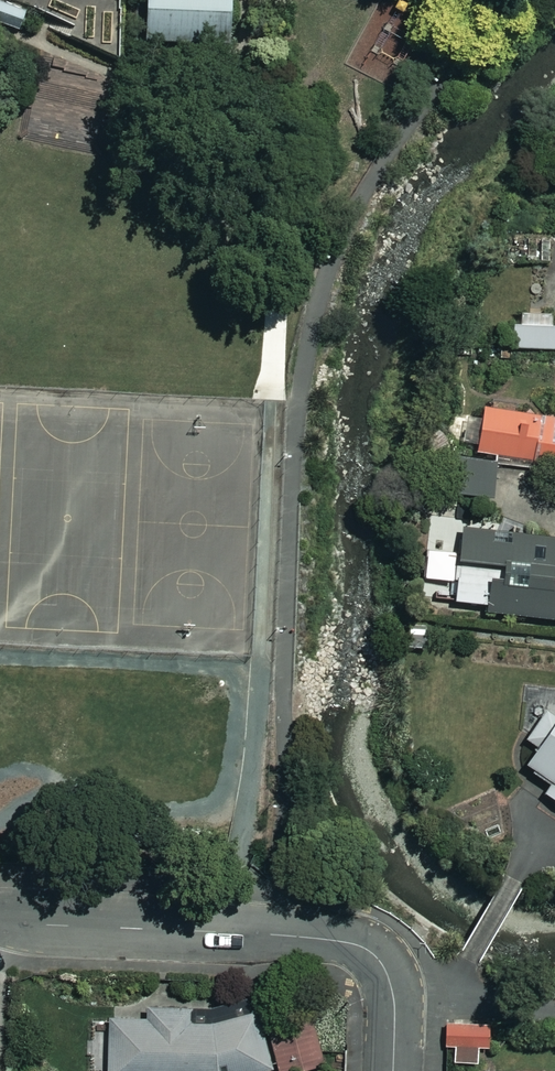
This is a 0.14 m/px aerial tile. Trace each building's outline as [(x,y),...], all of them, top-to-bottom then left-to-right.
[(140,39),(229,43),(231,0),(142,0),(140,39)] [(522,327),(513,326),(512,350),(554,351),(554,328),(553,327),(553,318),(522,317),(522,327)] [(541,417),(486,407),(478,454),(533,464),(541,417)] [(544,431),(537,464),(554,467),(554,433),(544,431)] [(457,557),(429,553),(426,579),(440,581),(437,601),(554,617),(554,541),(461,529),(457,557)] [(538,715),(520,743),(538,753),(528,769),(552,784),(543,799),(554,806),(554,726),(538,715)] [(108,1070),(265,1070),(273,1069),(258,1012),(209,1025),(187,1025),(187,1009),(147,1009),(147,1015),(109,1014),(108,1070)] [(481,1036),(445,1036),(445,1066),(481,1066),(481,1036)]
